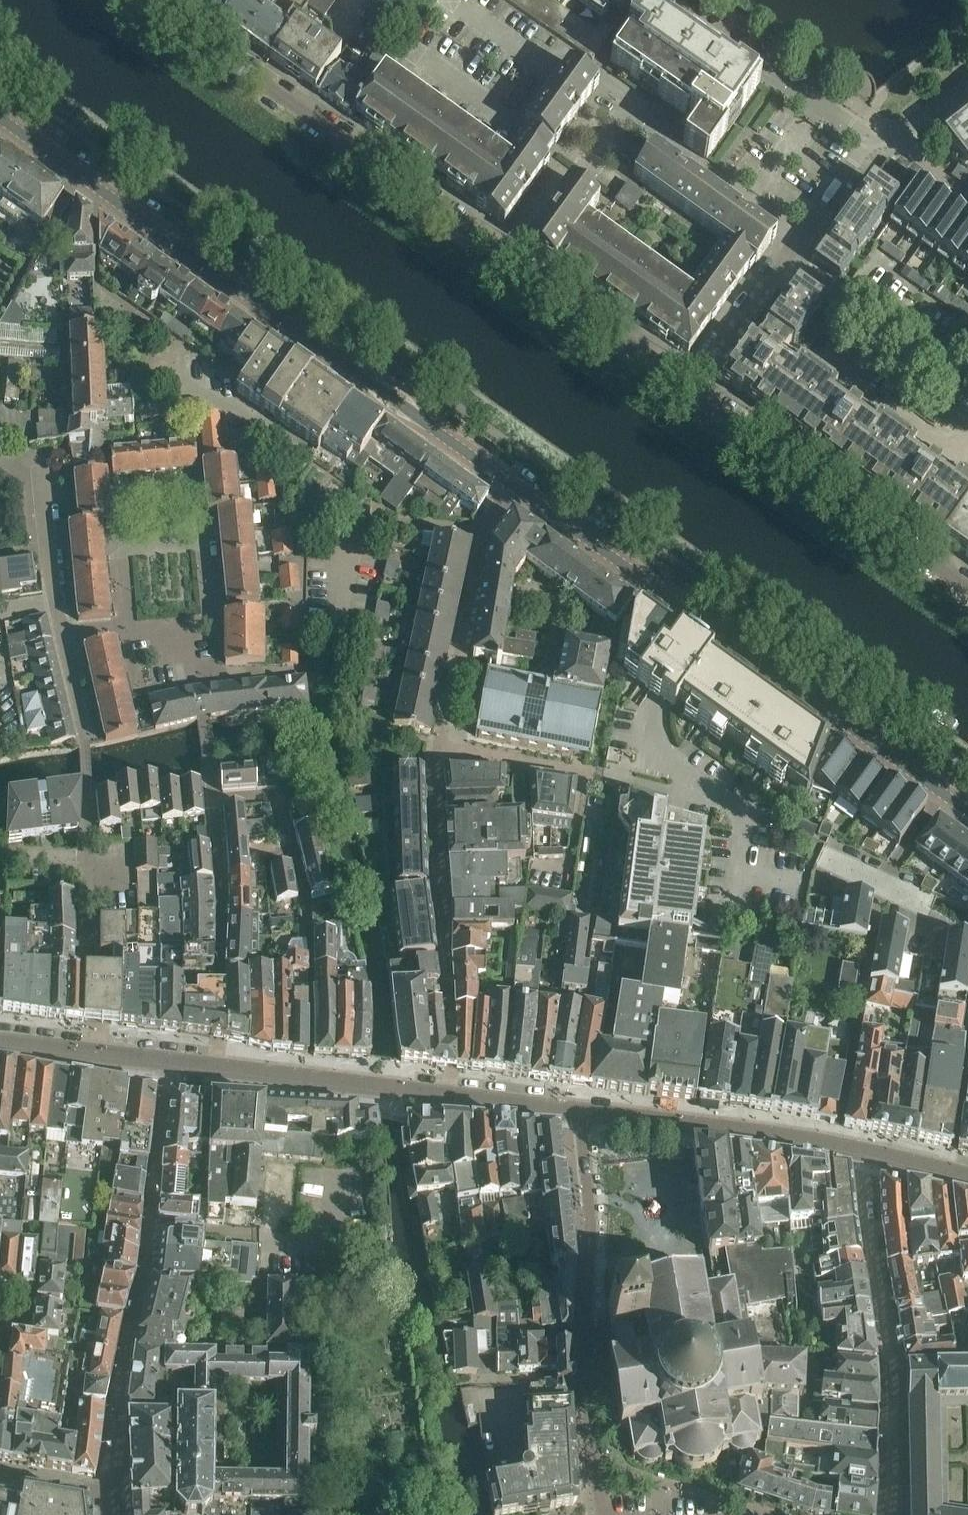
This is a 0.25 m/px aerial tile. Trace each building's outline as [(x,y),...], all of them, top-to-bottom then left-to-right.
[(245,40),(266,10),(252,0),(236,0),(220,22),(245,40)] [(302,13),(307,6),(306,5),(308,2),(305,0),(299,0),(297,2),(295,0),(284,0),(302,13)] [(336,0),(310,0),(308,2),(306,5),(307,6),(323,17),(336,0)] [(534,19),(547,0),(513,0),(511,3),(534,19)] [(553,0),(547,0),(534,19),(557,35),(572,14),(553,0)] [(606,15),(612,6),(620,12),(628,0),(584,0),(606,15)] [(682,142),(706,159),(709,154),(711,155),(717,147),(715,146),(717,143),(719,144),(724,135),(723,134),(742,108),(743,109),(749,100),(748,99),(750,96),(751,97),(757,89),(756,88),(759,83),(736,66),(734,69),(718,59),(719,57),(717,56),(718,54),(707,47),(706,48),(703,46),(704,45),(695,38),(694,40),(671,24),(668,22),(669,20),(660,14),(659,15),(656,13),(657,12),(648,6),(647,7),(643,4),(626,27),(631,31),(610,62),(614,65),(614,67),(622,73),(623,71),(626,73),(625,75),(634,81),(635,80),(661,98),(660,99),(669,105),(670,104),(673,106),(672,107),(683,115),(684,114),(685,114),(680,121),(692,129),(682,142)] [(623,14),(620,12),(612,6),(606,15),(596,30),(572,14),(557,35),(592,59),(623,14)] [(292,28),(266,10),(245,40),(270,58),(292,28)] [(318,92),(338,64),(335,62),(340,54),(296,22),(292,28),(270,58),(318,92)] [(369,61),(383,71),(383,70),(388,63),(374,53),(369,61)] [(529,128),(527,130),(518,142),(543,159),(551,147),(597,83),(568,62),(524,124),(529,128)] [(351,115),(371,87),(338,64),(318,92),(351,115)] [(383,70),(383,71),(371,87),(351,115),(402,152),(435,106),(437,103),(389,68),(386,72),(383,70)] [(510,102),(517,107),(527,94),(520,89),(510,102)] [(486,142),(435,106),(402,152),(452,188),(486,142)] [(961,161),(966,167),(967,166),(967,113),(940,134),(961,161)] [(507,158),(486,142),(452,188),(503,225),(519,203),(490,182),(507,158)] [(507,158),(490,182),(519,203),(547,163),(543,159),(518,142),(507,158)] [(633,175),(694,219),(715,190),(654,146),(633,175)] [(73,199),(0,147),(0,197),(5,201),(0,208),(0,210),(17,223),(23,214),(52,234),(73,199)] [(853,201),(840,218),(868,239),(880,223),(879,222),(884,214),(885,215),(890,208),(896,212),(904,201),(894,194),(909,173),(888,158),(873,179),(870,177),(857,195),(860,197),(855,203),(853,201)] [(957,166),(950,176),(967,188),(967,173),(957,166)] [(922,179),(911,170),(909,173),(894,194),(904,201),(896,212),(892,218),(967,272),(967,220),(918,184),(922,179)] [(525,240),(554,261),(587,215),(599,199),(570,178),(525,240)] [(628,211),(641,192),(628,182),(614,201),(628,211)] [(776,234),(752,216),(715,190),(694,219),(724,241),(753,261),(755,263),(776,234)] [(93,279),(91,212),(76,202),(66,237),(67,280),(93,279)] [(630,246),(587,215),(554,261),(597,292),(630,246)] [(100,253),(119,267),(135,244),(97,217),(98,248),(100,253)] [(857,255),(868,239),(840,218),(829,235),(832,237),(827,243),(824,241),(811,259),(839,279),(852,262),(851,261),(856,254),(857,255)] [(42,255),(35,265),(51,271),(59,249),(59,244),(49,239),(40,254),(42,255)] [(718,309),(753,261),(724,241),(689,289),(718,309)] [(881,248),(890,255),(895,248),(886,241),(881,248)] [(155,258),(135,244),(119,267),(138,281),(155,258)] [(640,323),(673,277),(630,246),(597,292),(640,323)] [(905,255),(895,248),(890,255),(900,262),(905,255)] [(154,300),(158,295),(174,272),(155,258),(138,281),(135,286),(135,290),(150,300),(154,300)] [(907,278),(917,284),(922,277),(912,270),(907,278)] [(194,286),(174,272),(158,295),(177,309),(194,286)] [(718,309),(689,289),(673,277),(640,323),(677,350),(679,346),(688,352),(718,309)] [(931,284),(922,277),(917,284),(926,291),(931,284)] [(780,361),(784,357),(824,301),(796,281),(766,323),(768,324),(755,343),(780,361)] [(177,309),(197,322),(213,300),(194,286),(177,309)] [(948,292),(941,302),(950,308),(957,298),(948,292)] [(950,308),(967,321),(967,306),(957,298),(950,308)] [(197,322),(193,329),(214,344),(234,315),(213,300),(197,322)] [(0,322),(0,324),(22,326),(22,312),(16,305),(12,302),(0,322)] [(214,344),(213,345),(233,360),(235,357),(234,357),(254,329),(234,315),(214,344)] [(184,341),(190,333),(170,319),(164,327),(184,341)] [(127,339),(131,342),(138,347),(151,328),(140,320),(127,339)] [(56,343),(57,328),(22,326),(0,324),(0,339),(56,343)] [(72,422),(69,422),(69,439),(72,466),(89,465),(88,457),(102,457),(102,444),(106,443),(105,429),(105,427),(101,427),(103,418),(123,417),(123,423),(133,422),(133,420),(132,412),(133,412),(131,394),(105,397),(104,388),(103,328),(101,328),(95,329),(69,329),(69,330),(72,422)] [(260,409),(261,409),(263,411),(264,409),(262,408),(295,361),(297,362),(299,360),(295,358),(295,359),(270,341),(270,342),(254,331),(255,330),(254,329),(234,357),(235,357),(233,360),(249,371),(236,391),(260,408),(260,409)] [(722,378),(748,397),(799,434),(830,390),(784,357),(780,361),(755,343),(750,339),(722,378)] [(59,359),(60,347),(0,342),(0,354),(59,359)] [(138,419),(176,415),(175,402),(151,404),(146,352),(138,347),(131,342),(138,419)] [(4,402),(17,403),(19,359),(5,359),(4,402)] [(305,365),(299,360),(297,362),(295,361),(262,408),(264,409),(263,411),(270,416),(277,420),(293,431),(293,430),(301,436),(318,448),(321,443),(321,444),(352,399),(312,370),(305,365)] [(799,434),(871,486),(905,440),(877,420),(876,423),(860,412),(860,411),(850,403),(849,404),(830,390),(799,434)] [(383,421),(352,399),(321,444),(359,470),(369,457),(362,452),(383,421)] [(41,443),(68,439),(66,423),(63,424),(62,410),(42,412),(44,427),(40,428),(41,443)] [(204,414),(200,419),(201,425),(219,424),(218,412),(205,413),(204,414)] [(384,422),(383,421),(362,452),(369,457),(382,467),(386,460),(382,457),(388,448),(385,446),(373,437),(384,422)] [(406,498),(413,488),(436,458),(407,438),(384,422),(373,437),(385,446),(388,448),(382,457),(386,460),(382,467),(395,477),(379,499),(396,511),(406,498)] [(219,424),(201,425),(204,456),(222,454),(219,424)] [(943,537),(967,502),(967,485),(957,477),(955,479),(939,468),(940,467),(929,460),(929,461),(913,449),(915,447),(905,440),(871,486),(943,537)] [(166,444),(168,470),(197,467),(194,441),(166,444)] [(138,447),(141,472),(168,470),(166,444),(138,447)] [(112,475),(141,472),(138,447),(110,449),(112,475)] [(428,494),(443,504),(462,477),(436,458),(413,488),(426,498),(428,494)] [(232,459),(203,462),(205,486),(237,483),(234,461),(232,459)] [(274,467),(256,469),(257,484),(276,482),(274,467)] [(74,475),(76,499),(108,496),(106,472),(74,475)] [(434,516),(449,519),(461,501),(477,512),(487,495),(462,477),(443,504),(434,516)] [(277,498),(276,482),(257,484),(259,500),(277,498)] [(207,511),(218,510),(239,508),(237,483),(205,486),(207,511)] [(76,499),(79,522),(101,520),(101,522),(111,521),(108,496),(76,499)] [(396,511),(416,514),(415,505),(406,498),(396,511)] [(371,501),(360,499),(357,520),(368,522),(371,501)] [(943,537),(944,538),(943,540),(965,556),(967,558),(967,502),(943,537)] [(249,507),(239,508),(218,510),(220,533),(252,530),(249,507)] [(505,523),(496,536),(528,558),(608,616),(605,620),(602,636),(599,635),(572,631),(570,639),(565,638),(557,677),(556,685),(563,686),(602,693),(610,650),(614,625),(632,599),(543,535),(512,513),(505,523)] [(103,545),(101,522),(101,520),(79,522),(68,523),(71,548),(103,545)] [(395,528),(392,541),(400,543),(403,530),(395,528)] [(254,554),(252,530),(220,533),(222,557),(254,554)] [(290,530),(277,532),(271,532),(272,544),(291,542),(290,530)] [(466,563),(470,541),(435,534),(434,534),(423,533),(421,545),(432,547),(430,556),(466,563)] [(486,574),(473,657),(481,659),(488,660),(502,662),(503,658),(527,661),(533,662),(534,657),(537,635),(517,631),(515,643),(505,641),(506,637),(515,578),(516,574),(528,558),(496,536),(491,544),(487,566),(486,574)] [(292,554),(291,542),(272,544),(274,556),(292,554)] [(105,569),(103,545),(71,548),(73,572),(105,569)] [(256,578),(254,554),(222,557),(225,581),(256,578)] [(430,556),(425,577),(461,584),(466,563),(430,556)] [(0,563),(0,582),(1,595),(42,590),(40,571),(35,572),(35,566),(32,566),(31,559),(0,563)] [(387,560),(385,569),(398,571),(400,563),(387,560)] [(279,568),(279,576),(280,579),(299,578),(297,566),(279,568)] [(108,593),(105,569),(73,572),(76,596),(108,593)] [(385,569),(383,577),(396,580),(398,571),(385,569)] [(421,598),(457,606),(461,584),(425,577),(421,598)] [(227,606),(259,603),(256,578),(225,581),(227,606)] [(300,589),(299,578),(280,579),(281,591),(300,589)] [(110,617),(108,593),(76,596),(78,620),(110,617)] [(421,598),(416,620),(452,627),(457,606),(421,598)] [(375,611),(388,613),(389,604),(377,602),(375,611)] [(756,766),(760,769),(770,776),(774,770),(807,794),(812,780),(828,739),(820,733),(780,705),(760,690),(721,662),(720,662),(711,655),(712,654),(696,643),(680,632),(679,633),(670,626),(641,605),(632,618),(625,663),(640,675),(636,680),(650,690),(658,696),(674,707),(678,701),(700,717),(696,723),(711,733),(715,727),(760,760),(756,766)] [(225,612),(225,638),(263,638),(263,611),(225,612)] [(281,611),(282,630),(297,630),(297,611),(281,611)] [(387,621),(388,613),(375,611),(374,619),(387,621)] [(22,620),(22,622),(24,633),(7,636),(9,648),(51,639),(45,615),(22,620)] [(411,641),(447,648),(452,627),(416,620),(411,641)] [(225,665),(264,664),(263,638),(225,638),(225,665)] [(34,678),(59,672),(51,639),(9,648),(9,649),(11,663),(24,659),(26,664),(30,663),(34,678)] [(115,639),(84,646),(89,670),(120,663),(115,639)] [(411,641),(407,662),(443,670),(447,648),(411,641)] [(369,654),(382,656),(383,647),(370,645),(369,654)] [(297,646),(290,646),(282,646),(282,665),(298,665),(297,646)] [(380,664),(382,656),(369,654),(367,662),(380,664)] [(402,683),(438,691),(443,670),(407,662),(402,683)] [(89,670),(95,693),(126,686),(120,663),(89,670)] [(22,698),(24,715),(31,714),(31,713),(67,705),(59,672),(34,678),(38,695),(22,698)] [(476,687),(470,720),(477,721),(475,736),(510,743),(511,743),(551,751),(554,752),(590,759),(601,697),(602,693),(563,686),(556,685),(557,677),(548,675),(542,673),(539,675),(538,682),(523,680),(486,673),(483,688),(476,687)] [(210,718),(307,707),(304,677),(205,688),(210,718)] [(402,683),(398,705),(434,712),(438,691),(402,683)] [(95,693),(100,717),(131,710),(126,686),(95,693)] [(198,689),(192,689),(197,720),(203,719),(210,718),(205,688),(198,689)] [(364,688),(362,696),(375,698),(376,690),(364,688)] [(155,730),(197,720),(192,689),(148,699),(155,730)] [(361,705),(362,705),(374,707),(375,698),(362,696),(361,705)] [(31,713),(31,714),(24,715),(27,732),(46,727),(51,744),(75,738),(67,705),(31,713)] [(393,726),(429,734),(434,712),(398,705),(393,726)] [(137,734),(131,710),(100,717),(105,741),(137,734)] [(828,739),(812,780),(833,795),(857,760),(830,741),(829,740),(828,739)] [(609,749),(607,762),(620,764),(622,752),(609,749)] [(857,760),(833,795),(861,815),(862,815),(886,781),(857,760)] [(505,770),(464,767),(444,766),(443,767),(446,796),(497,796),(503,795),(505,770)] [(221,770),(220,770),(222,792),(264,789),(276,788),(275,780),(263,781),(262,767),(221,770)] [(422,791),(422,768),(394,769),(394,793),(393,793),(394,805),(395,805),(396,827),(423,826),(423,804),(424,804),(424,791),(422,791)] [(376,785),(374,770),(352,772),(354,788),(376,785)] [(514,773),(512,788),(513,814),(522,813),(525,813),(524,775),(514,773)] [(161,820),(160,808),(159,786),(157,775),(137,777),(140,810),(141,822),(161,820)] [(531,825),(550,828),(553,778),(530,775),(531,825)] [(115,781),(116,791),(119,812),(140,810),(137,777),(115,779),(115,781)] [(550,828),(570,831),(577,782),(553,778),(550,828)] [(861,815),(859,818),(879,832),(905,795),(886,781),(862,815),(861,815)] [(201,782),(179,784),(182,817),(204,815),(201,782)] [(179,784),(159,786),(160,808),(161,820),(182,817),(179,784)] [(77,831),(80,789),(80,788),(10,797),(8,842),(77,831)] [(119,812),(116,791),(95,793),(99,826),(120,824),(119,812)] [(597,914),(594,939),(614,942),(645,947),(650,934),(687,938),(696,939),(702,940),(703,940),(722,943),(724,928),(691,924),(692,917),(702,843),(701,842),(703,831),(664,820),(666,801),(639,794),(629,791),(627,802),(619,803),(617,819),(629,834),(620,905),(610,903),(608,915),(597,914)] [(905,795),(879,832),(898,846),(924,809),(925,808),(906,794),(905,795)] [(497,796),(446,796),(446,818),(512,822),(513,814),(497,814),(497,796)] [(377,797),(355,799),(356,814),(378,812),(377,797)] [(271,815),(268,803),(261,805),(263,817),(271,815)] [(244,805),(222,807),(225,840),(247,838),(263,837),(262,821),(246,822),(244,805)] [(297,809),(292,810),(289,811),(292,823),(300,821),(297,809)] [(512,822),(446,818),(448,863),(522,862),(524,862),(523,849),(527,849),(526,824),(523,824),(522,813),(513,814),(512,822)] [(292,823),(302,863),(323,857),(313,817),(300,821),(292,823)] [(915,850),(947,873),(967,843),(967,841),(938,819),(915,850)] [(799,822),(795,832),(813,839),(816,829),(799,822)] [(821,826),(818,834),(828,838),(829,839),(830,834),(832,831),(833,827),(822,823),(821,826)] [(424,848),(423,826),(396,827),(396,849),(395,849),(395,861),(397,861),(397,884),(425,883),(425,860),(426,860),(425,848),(424,848)] [(206,840),(205,827),(197,828),(198,841),(206,840)] [(120,829),(121,841),(130,840),(128,828),(120,829)] [(164,844),(172,843),(171,831),(163,832),(164,844)] [(284,833),(272,836),(274,844),(286,841),(284,833)] [(107,837),(99,838),(99,850),(108,850),(107,837)] [(250,870),(247,838),(225,840),(228,873),(228,874),(250,872),(249,871),(249,870),(250,870)] [(134,840),(134,855),(156,854),(156,849),(156,839),(134,840)] [(861,847),(861,848),(866,851),(871,842),(866,840),(861,847)] [(871,842),(866,851),(875,855),(879,846),(871,842)] [(947,873),(967,889),(967,843),(947,873)] [(178,874),(157,875),(158,885),(179,884),(179,881),(213,879),(209,846),(207,846),(187,848),(189,864),(179,864),(179,867),(180,874),(178,874)] [(156,849),(156,854),(156,857),(166,857),(169,857),(169,849),(156,849)] [(540,851),(541,859),(562,858),(562,850),(540,851)] [(156,854),(134,855),(135,870),(157,869),(156,857),(156,854)] [(166,857),(156,857),(157,869),(166,869),(166,857)] [(331,889),(323,857),(302,863),(310,894),(311,902),(319,901),(319,903),(336,901),(337,901),(334,888),(333,888),(331,889)] [(522,862),(448,863),(450,887),(488,887),(517,886),(521,882),(522,862)] [(297,898),(291,865),(271,869),(276,901),(297,898)] [(250,872),(228,874),(227,874),(228,896),(255,894),(255,871),(249,871),(250,872)] [(374,901),(377,900),(387,897),(381,876),(368,880),(374,901)] [(925,878),(920,888),(930,893),(931,893),(931,892),(939,883),(925,877),(925,878)] [(179,884),(181,899),(181,904),(214,903),(213,879),(179,881),(179,884)] [(429,909),(426,887),(390,892),(399,958),(434,953),(431,932),(432,931),(429,909)] [(488,887),(450,887),(452,910),(515,911),(525,912),(528,892),(489,894),(488,887)] [(525,912),(537,913),(540,891),(529,889),(528,892),(525,912)] [(549,914),(551,892),(540,891),(537,913),(549,914)] [(563,894),(551,892),(549,914),(560,915),(563,894)] [(801,926),(800,929),(865,941),(873,897),(856,894),(846,892),(844,901),(841,917),(831,916),(805,911),(804,911),(801,926)] [(49,896),(49,910),(49,932),(49,937),(74,938),(73,894),(49,896)] [(255,894),(228,896),(229,917),(259,915),(258,902),(260,902),(260,894),(255,894)] [(573,905),(574,896),(563,894),(560,915),(572,916),(573,905)] [(182,953),(182,947),(182,926),(181,904),(181,899),(158,899),(158,911),(158,944),(176,944),(176,953),(182,953)] [(311,902),(312,914),(320,913),(319,903),(319,901),(311,902)] [(214,903),(181,904),(182,926),(214,925),(215,914),(214,903)] [(32,929),(3,928),(3,1010),(49,1017),(49,971),(49,966),(33,966),(33,959),(40,959),(40,953),(49,953),(49,937),(49,932),(49,910),(32,910),(32,929)] [(514,911),(452,910),(452,929),(491,931),(510,932),(513,932),(514,911)] [(136,911),(125,911),(125,912),(125,919),(125,940),(137,940),(136,911)] [(138,956),(136,956),(137,1027),(159,1030),(159,953),(158,944),(158,911),(136,911),(137,940),(138,956)] [(312,914),(313,925),(321,925),(320,913),(312,914)] [(228,948),(226,965),(249,965),(250,956),(259,956),(259,936),(259,915),(229,917),(228,948)] [(558,1002),(548,1081),(563,1083),(570,1084),(585,991),(588,963),(588,961),(583,961),(589,918),(570,916),(567,939),(561,988),(578,990),(576,1004),(558,1001),(558,1002)] [(293,918),(283,919),(284,927),(294,926),(293,922),(293,918)] [(87,971),(86,1021),(94,1022),(109,1023),(119,1023),(119,1024),(120,1025),(121,1025),(121,970),(121,956),(125,956),(125,950),(125,940),(125,919),(99,919),(100,953),(100,970),(95,970),(87,971)] [(283,919),(271,920),(271,928),(274,928),(284,927),(283,919)] [(340,923),(321,925),(313,925),(313,933),(313,966),(336,966),(336,973),(349,972),(363,972),(365,972),(364,966),(355,966),(356,964),(356,963),(356,961),(356,960),(355,958),(354,957),(353,956),(352,954),(351,954),(348,954),(348,949),(341,949),(340,923)] [(869,981),(869,982),(873,981),(894,985),(893,993),(916,998),(918,984),(898,981),(903,953),(908,928),(899,927),(890,925),(880,923),(879,928),(870,981),(869,981)] [(214,925),(182,926),(182,947),(214,947),(214,933),(214,925)] [(305,925),(303,925),(297,926),(299,941),(306,940),(305,925)] [(491,931),(452,929),(452,940),(462,941),(491,941),(491,935),(491,931)] [(520,934),(520,932),(513,932),(510,932),(509,938),(509,946),(507,962),(506,971),(505,981),(516,982),(521,934),(520,934)] [(504,1074),(527,1078),(537,1001),(542,965),(536,964),(539,936),(521,934),(516,982),(513,1000),(504,1074)] [(609,1051),(598,1050),(592,1086),(606,1088),(606,1089),(634,1093),(646,1095),(659,1096),(668,1027),(657,1025),(660,1003),(677,1005),(687,938),(650,934),(645,947),(638,993),(620,989),(609,1051)] [(937,1005),(963,1010),(967,982),(967,939),(958,937),(947,936),(946,941),(943,960),(939,992),(937,1005)] [(74,938),(49,937),(49,953),(74,953),(74,938)] [(592,939),(591,948),(613,951),(614,942),(594,939),(592,939)] [(138,956),(137,940),(125,940),(125,950),(125,956),(121,956),(121,970),(121,1025),(137,1027),(136,956),(138,956)] [(307,972),(307,955),(306,940),(299,941),(287,942),(289,957),(281,957),(281,959),(282,968),(291,968),(291,966),(293,966),(292,973),(307,972)] [(452,940),(452,957),(486,959),(486,943),(491,943),(491,941),(462,941),(452,940)] [(722,943),(702,940),(701,952),(721,955),(722,943)] [(743,1019),(728,1105),(749,1107),(772,968),(774,950),(755,946),(751,967),(747,986),(762,988),(757,1022),(743,1019)] [(212,973),(214,947),(182,947),(182,953),(182,977),(193,977),(193,972),(212,973)] [(49,971),(67,971),(70,971),(70,962),(85,962),(84,953),(74,953),(49,953),(49,966),(49,971)] [(182,953),(176,953),(159,953),(159,1030),(181,1033),(182,977),(182,953)] [(411,959),(411,962),(418,961),(422,984),(438,983),(435,956),(411,959)] [(923,956),(921,968),(929,970),(931,958),(923,956)] [(478,990),(478,979),(485,979),(486,959),(452,957),(453,979),(454,991),(478,990)] [(289,1052),(291,1007),(292,973),(293,966),(291,966),(291,968),(282,968),(281,959),(271,959),(271,968),(271,1051),(272,1050),(289,1052)] [(430,1064),(427,1031),(424,1002),(422,984),(418,961),(411,962),(388,967),(388,971),(394,1018),(397,1045),(400,1061),(400,1062),(430,1064)] [(67,971),(66,1019),(86,1021),(87,971),(86,971),(85,962),(70,962),(70,971),(67,971)] [(714,1019),(699,1102),(728,1106),(728,1105),(743,1019),(757,1022),(762,988),(747,986),(751,967),(720,962),(714,1019)] [(249,1003),(249,968),(249,965),(226,965),(224,979),(223,979),(226,984),(225,984),(225,985),(226,985),(225,1002),(249,1003)] [(313,966),(313,1055),(332,1056),(333,982),(333,974),(336,974),(336,973),(336,966),(313,966)] [(585,991),(570,1084),(592,1086),(598,1050),(610,969),(599,966),(593,1001),(598,1002),(597,1009),(586,1006),(587,1000),(589,992),(585,991)] [(843,966),(839,989),(853,992),(857,968),(843,966)] [(271,968),(249,968),(249,1003),(248,1044),(271,1051),(271,968)] [(772,968),(749,1107),(771,1112),(784,1032),(794,971),(772,968)] [(67,971),(49,971),(49,1017),(66,1019),(67,971)] [(307,972),(292,973),(291,1007),(307,1007),(307,991),(307,972)] [(369,1057),(369,1056),(371,1019),(369,992),(363,972),(349,972),(349,975),(349,1057),(369,1057)] [(343,982),(333,982),(332,1056),(349,1057),(349,975),(343,975),(343,982)] [(225,984),(222,984),(218,985),(212,985),(212,984),(203,984),(204,986),(196,985),(195,982),(193,980),(193,977),(182,977),(181,1033),(209,1036),(209,1037),(216,1038),(223,1039),(223,1037),(224,1037),(225,1002),(226,985),(225,985),(225,984)] [(869,982),(865,1004),(890,1009),(890,1008),(893,993),(894,985),(873,981),(869,982)] [(440,1001),(438,983),(422,984),(424,1002),(440,1001)] [(455,1008),(475,1007),(478,1006),(478,998),(478,993),(478,990),(454,991),(455,1008)] [(473,1030),(471,1070),(484,1072),(491,999),(492,994),(478,995),(478,998),(478,1006),(478,1010),(475,1010),(473,1030)] [(513,1000),(491,999),(484,1072),(504,1074),(513,1000)] [(424,1002),(427,1031),(443,1029),(440,1001),(424,1002)] [(548,1081),(558,1002),(537,1001),(527,1078),(548,1081)] [(225,1039),(248,1044),(249,1003),(225,1002),(224,1037),(223,1037),(223,1039),(225,1040),(225,1039)] [(937,1005),(932,1031),(963,1036),(964,1031),(961,1027),(963,1010),(937,1005)] [(307,1007),(291,1007),(289,1052),(306,1053),(307,1007)] [(455,1030),(456,1045),(456,1068),(471,1070),(475,1010),(475,1007),(455,1008),(455,1030)] [(704,1031),(668,1027),(659,1096),(695,1101),(704,1031)] [(443,1029),(427,1031),(430,1064),(452,1067),(456,1068),(456,1045),(450,1044),(445,1044),(443,1029)] [(831,1034),(807,1029),(806,1036),(784,1032),(771,1112),(814,1120),(833,1124),(838,1101),(844,1070),(847,1045),(829,1041),(831,1034)] [(965,1037),(963,1036),(932,1031),(930,1047),(954,1051),(953,1058),(963,1059),(965,1037)] [(883,1036),(861,1032),(852,1079),(878,1085),(899,1088),(905,1053),(905,1050),(881,1046),(883,1036)] [(892,1135),(916,1140),(929,1057),(905,1053),(899,1088),(892,1135)] [(948,1147),(963,1059),(953,1058),(929,1054),(929,1057),(916,1140),(948,1147)] [(23,1204),(27,1160),(9,1157),(18,1066),(0,1063),(0,1200),(23,1204)] [(9,1157),(27,1160),(36,1069),(18,1066),(9,1157)] [(27,1160),(23,1204),(21,1229),(39,1232),(41,1209),(43,1182),(52,1073),(36,1069),(27,1160)] [(43,1182),(41,1209),(39,1232),(38,1244),(36,1258),(44,1259),(55,1260),(56,1251),(57,1243),(57,1235),(58,1226),(61,1179),(74,1076),(69,1075),(52,1073),(43,1182)] [(967,1080),(956,1148),(967,1151),(967,1074),(967,1080)] [(75,1228),(86,1229),(91,1229),(95,1199),(110,1202),(110,1201),(111,1201),(111,1197),(118,1161),(123,1132),(129,1086),(74,1076),(61,1179),(58,1226),(75,1228)] [(874,1108),(878,1085),(852,1079),(847,1103),(874,1108)] [(892,1135),(899,1088),(878,1085),(874,1108),(870,1131),(892,1135)] [(155,1090),(129,1086),(123,1132),(150,1136),(151,1136),(153,1120),(155,1090)] [(164,1155),(186,1160),(209,1164),(211,1098),(171,1092),(167,1126),(164,1155)] [(211,1098),(209,1164),(207,1205),(206,1222),(223,1224),(224,1205),(229,1206),(254,1208),(256,1208),(261,1155),(312,1160),(312,1159),(321,1161),(323,1147),(324,1138),(309,1137),(285,1135),(262,1133),(264,1101),(211,1098)] [(262,1133),(285,1135),(309,1137),(324,1138),(336,1138),(356,1138),(355,1110),(355,1106),(337,1105),(306,1104),(264,1102),(264,1101),(262,1133)] [(843,1126),(870,1131),(874,1108),(847,1103),(843,1126)] [(356,1138),(380,1138),(376,1112),(355,1110),(356,1138)] [(408,1179),(406,1179),(406,1182),(407,1188),(408,1190),(409,1197),(410,1199),(412,1198),(417,1197),(422,1225),(423,1224),(439,1222),(434,1190),(456,1188),(456,1182),(471,1181),(466,1119),(450,1118),(441,1117),(441,1118),(441,1120),(441,1121),(441,1123),(441,1124),(441,1125),(442,1126),(442,1127),(442,1128),(443,1130),(444,1131),(445,1133),(447,1136),(447,1139),(445,1145),(445,1146),(444,1146),(444,1147),(443,1148),(442,1149),(441,1149),(440,1149),(439,1150),(438,1150),(437,1150),(436,1150),(415,1147),(408,1147),(409,1152),(412,1174),(413,1178),(408,1179)] [(441,1118),(406,1118),(406,1120),(406,1121),(407,1122),(408,1147),(415,1147),(436,1150),(437,1150),(438,1150),(439,1150),(440,1149),(441,1149),(442,1149),(443,1148),(444,1147),(444,1146),(445,1146),(445,1145),(447,1139),(447,1136),(445,1133),(444,1131),(443,1130),(442,1128),(442,1127),(442,1126),(441,1125),(441,1124),(441,1123),(441,1121),(441,1120),(441,1118)] [(471,1181),(456,1182),(456,1188),(462,1245),(486,1243),(486,1240),(482,1206),(471,1120),(466,1119),(471,1181)] [(492,1122),(471,1120),(482,1206),(486,1240),(506,1237),(502,1203),(493,1123),(492,1122)] [(514,1124),(493,1123),(502,1203),(506,1237),(505,1239),(506,1239),(528,1237),(528,1236),(522,1185),(519,1182),(514,1124)] [(536,1125),(514,1124),(519,1182),(522,1185),(528,1236),(546,1233),(544,1198),(543,1198),(536,1125)] [(558,1126),(536,1125),(543,1198),(544,1198),(546,1233),(550,1267),(556,1267),(575,1265),(566,1195),(561,1151),(558,1126)] [(150,1136),(123,1132),(118,1161),(111,1197),(142,1202),(144,1180),(146,1163),(147,1163),(150,1136)] [(706,1244),(724,1243),(734,1243),(724,1148),(693,1146),(694,1155),(702,1213),(706,1244)] [(730,1278),(721,1280),(721,1283),(722,1288),(732,1286),(733,1286),(734,1292),(733,1292),(736,1309),(746,1307),(768,1302),(762,1252),(760,1231),(766,1231),(766,1227),(789,1225),(787,1203),(756,1205),(748,1151),(724,1148),(734,1243),(724,1243),(730,1278)] [(783,1156),(748,1151),(756,1205),(787,1203),(783,1156)] [(186,1205),(198,1205),(207,1205),(209,1164),(186,1160),(164,1155),(163,1172),(188,1176),(192,1177),(193,1174),(200,1174),(200,1186),(187,1185),(187,1189),(186,1205)] [(825,1162),(783,1156),(787,1203),(789,1225),(789,1228),(790,1232),(812,1229),(810,1198),(827,1197),(825,1162)] [(850,1165),(825,1162),(827,1197),(853,1194),(850,1165)] [(163,1172),(161,1186),(160,1201),(186,1205),(187,1189),(187,1185),(188,1176),(163,1172)] [(881,1221),(910,1218),(906,1184),(880,1178),(881,1221)] [(906,1184),(910,1218),(915,1260),(916,1267),(939,1265),(928,1188),(906,1184)] [(928,1188),(939,1265),(955,1263),(955,1271),(947,1272),(948,1278),(940,1279),(942,1293),(943,1298),(945,1298),(948,1313),(967,1310),(967,1316),(967,1308),(964,1290),(951,1194),(947,1193),(937,1191),(928,1188)] [(827,1197),(810,1198),(812,1229),(823,1228),(824,1244),(858,1242),(853,1201),(853,1194),(827,1197)] [(951,1194),(964,1290),(967,1289),(967,1198),(951,1194)] [(21,1229),(23,1204),(0,1200),(0,1250),(3,1229),(20,1232),(21,1229)] [(142,1206),(111,1201),(110,1201),(110,1202),(107,1216),(140,1222),(142,1206)] [(159,1218),(164,1218),(198,1222),(198,1205),(186,1205),(160,1201),(159,1218)] [(106,1216),(104,1232),(139,1237),(140,1222),(107,1216),(106,1216)] [(887,1264),(915,1260),(910,1218),(881,1221),(884,1235),(887,1264)] [(70,1234),(75,1234),(75,1228),(58,1226),(57,1235),(70,1236),(70,1234)] [(85,1237),(85,1231),(86,1229),(75,1228),(75,1234),(74,1236),(85,1237)] [(20,1242),(20,1232),(3,1229),(0,1250),(0,1282),(16,1286),(20,1242)] [(138,1253),(139,1237),(104,1232),(102,1248),(110,1249),(138,1253)] [(162,1237),(160,1257),(230,1264),(231,1251),(230,1251),(231,1244),(232,1244),(232,1243),(229,1239),(227,1238),(225,1252),(210,1250),(210,1252),(206,1252),(205,1256),(201,1256),(203,1236),(167,1233),(163,1237),(162,1237)] [(69,1244),(70,1236),(57,1235),(57,1243),(69,1244)] [(84,1246),(85,1237),(74,1236),(74,1245),(84,1246)] [(38,1244),(20,1242),(16,1286),(33,1287),(36,1258),(38,1244)] [(824,1244),(824,1259),(860,1256),(860,1254),(858,1242),(824,1244)] [(57,1243),(56,1251),(68,1253),(69,1244),(57,1243)] [(254,1280),(257,1247),(232,1244),(231,1244),(230,1251),(231,1251),(230,1264),(229,1274),(233,1274),(232,1283),(250,1285),(250,1280),(254,1280)] [(74,1245),(73,1253),(83,1254),(84,1246),(74,1245)] [(135,1272),(138,1253),(110,1249),(107,1267),(135,1272)] [(768,1302),(795,1297),(791,1250),(762,1252),(768,1302)] [(56,1251),(55,1260),(67,1261),(68,1253),(56,1251)] [(83,1262),(83,1254),(73,1253),(72,1261),(83,1262)] [(836,1275),(864,1273),(863,1270),(860,1256),(824,1259),(825,1262),(820,1263),(821,1277),(836,1275)] [(207,1274),(229,1274),(230,1264),(160,1257),(157,1279),(157,1282),(197,1283),(199,1283),(200,1268),(204,1268),(204,1272),(207,1273),(207,1274)] [(38,1287),(37,1298),(40,1299),(39,1305),(58,1308),(59,1300),(61,1301),(66,1262),(67,1262),(67,1261),(55,1260),(44,1259),(43,1269),(40,1268),(38,1287)] [(917,1279),(916,1267),(915,1260),(887,1264),(891,1282),(917,1279)] [(611,1370),(612,1377),(613,1384),(611,1385),(615,1408),(617,1408),(620,1421),(619,1421),(620,1429),(627,1428),(628,1429),(632,1450),(631,1450),(632,1456),(631,1457),(633,1459),(635,1457),(637,1457),(638,1459),(640,1461),(642,1463),(645,1464),(647,1464),(650,1465),(652,1464),(655,1464),(657,1462),(659,1461),(661,1459),(663,1457),(664,1457),(664,1461),(672,1460),(672,1458),(675,1462),(679,1465),(683,1467),(687,1469),(692,1469),(697,1469),(702,1468),(706,1467),(710,1464),(714,1461),(717,1458),(719,1454),(721,1449),(722,1451),(729,1449),(729,1447),(730,1449),(731,1451),(733,1452),(735,1453),(737,1454),(739,1454),(741,1454),(744,1454),(746,1454),(748,1453),(750,1451),(751,1450),(752,1448),(753,1446),(754,1444),(754,1442),(760,1441),(758,1430),(764,1428),(765,1421),(766,1416),(770,1416),(770,1420),(797,1421),(798,1395),(802,1395),(803,1359),(774,1358),(774,1343),(749,1342),(748,1338),(741,1339),(737,1315),(747,1313),(746,1307),(736,1309),(733,1292),(734,1292),(733,1286),(732,1286),(722,1288),(721,1283),(705,1286),(706,1291),(701,1291),(698,1277),(692,1278),(692,1279),(686,1280),(683,1263),(644,1270),(647,1286),(641,1287),(635,1288),(636,1293),(637,1302),(634,1303),(633,1301),(632,1300),(631,1299),(629,1298),(628,1297),(626,1297),(625,1297),(623,1297),(621,1297),(620,1298),(618,1299),(617,1300),(616,1301),(615,1303),(615,1305),(615,1306),(606,1308),(611,1335),(612,1335),(613,1338),(609,1344),(612,1362),(609,1363),(610,1370),(611,1370)] [(557,1278),(551,1278),(551,1281),(558,1325),(571,1324),(574,1280),(575,1265),(556,1267),(557,1278)] [(128,1294),(135,1272),(107,1267),(105,1266),(99,1289),(128,1294)] [(493,1316),(492,1306),(488,1270),(466,1272),(470,1319),(473,1319),(490,1317),(493,1316)] [(866,1289),(864,1273),(836,1275),(837,1290),(837,1292),(866,1289)] [(183,1339),(197,1283),(157,1282),(157,1279),(152,1279),(139,1333),(141,1333),(138,1347),(161,1351),(161,1352),(182,1352),(182,1339),(183,1339)] [(917,1279),(891,1282),(895,1304),(920,1301),(943,1298),(942,1293),(919,1297),(917,1279)] [(266,1327),(266,1336),(295,1337),(295,1327),(296,1282),(296,1280),(267,1281),(266,1327)] [(551,1281),(534,1283),(536,1299),(536,1300),(539,1320),(539,1327),(549,1326),(558,1325),(551,1281)] [(831,1287),(817,1289),(817,1294),(819,1310),(869,1304),(866,1289),(837,1292),(837,1290),(831,1291),(831,1287)] [(452,1290),(455,1313),(466,1312),(464,1288),(452,1290)] [(123,1313),(128,1294),(99,1289),(96,1309),(123,1313)] [(945,1298),(943,1298),(920,1301),(895,1304),(898,1317),(922,1314),(924,1328),(932,1327),(950,1326),(948,1313),(945,1298)] [(512,1304),(492,1306),(493,1316),(496,1316),(496,1318),(495,1329),(494,1329),(495,1343),(496,1355),(497,1372),(518,1371),(517,1345),(520,1345),(520,1340),(517,1340),(517,1333),(520,1333),(540,1331),(539,1327),(539,1320),(536,1300),(530,1301),(532,1320),(518,1321),(517,1303),(512,1304)] [(821,1325),(834,1324),(871,1320),(869,1304),(819,1310),(821,1325)] [(32,1336),(32,1337),(54,1341),(55,1339),(57,1340),(61,1308),(58,1308),(39,1305),(36,1305),(35,1309),(34,1320),(33,1329),(33,1333),(32,1336)] [(737,1315),(741,1339),(748,1338),(748,1332),(750,1332),(747,1313),(737,1315)] [(81,1330),(78,1347),(85,1349),(94,1350),(115,1354),(122,1317),(101,1314),(97,1333),(81,1330)] [(898,1317),(901,1331),(924,1328),(922,1314),(898,1317)] [(446,1359),(446,1366),(450,1365),(452,1374),(476,1373),(475,1355),(492,1354),(490,1317),(473,1319),(474,1334),(444,1335),(449,1359),(446,1359)] [(873,1335),(871,1320),(834,1324),(835,1337),(873,1335)] [(901,1331),(903,1344),(934,1341),(932,1327),(924,1328),(901,1331)] [(520,1345),(517,1345),(518,1371),(537,1370),(536,1345),(541,1345),(540,1331),(520,1333),(517,1333),(517,1340),(520,1340),(520,1345)] [(12,1333),(9,1361),(23,1363),(41,1366),(42,1359),(45,1344),(54,1346),(54,1341),(32,1337),(32,1336),(12,1333)] [(876,1357),(873,1335),(835,1337),(836,1353),(876,1357)] [(228,1385),(278,1385),(308,1386),(309,1347),(295,1346),(295,1337),(266,1336),(266,1346),(265,1346),(265,1354),(234,1353),(234,1346),(227,1346),(227,1353),(182,1352),(161,1352),(161,1351),(138,1347),(136,1347),(129,1403),(167,1403),(166,1372),(196,1372),(195,1403),(224,1403),(224,1386),(228,1386),(228,1385)] [(54,1346),(51,1361),(62,1362),(65,1341),(57,1340),(55,1339),(54,1341),(54,1346)] [(934,1341),(903,1344),(906,1360),(954,1358),(952,1339),(934,1341)] [(41,1366),(22,1363),(12,1463),(27,1465),(33,1466),(72,1472),(75,1441),(58,1438),(60,1421),(63,1386),(62,1385),(65,1363),(62,1362),(51,1361),(54,1346),(45,1344),(42,1359),(41,1366)] [(554,1344),(541,1345),(536,1345),(537,1370),(555,1369),(554,1344)] [(570,1344),(554,1344),(555,1369),(556,1377),(556,1382),(572,1381),(572,1376),(571,1368),(570,1344)] [(115,1354),(94,1350),(85,1349),(80,1373),(89,1374),(110,1379),(115,1354)] [(12,1463),(22,1363),(9,1361),(5,1360),(2,1387),(1,1387),(0,1391),(0,1461),(12,1463)] [(876,1364),(848,1361),(836,1360),(834,1379),(877,1384),(876,1364)] [(907,1365),(907,1382),(908,1383),(908,1421),(937,1420),(937,1401),(967,1400),(967,1363),(907,1365)] [(89,1374),(88,1379),(109,1383),(110,1379),(89,1374)] [(822,1378),(821,1382),(820,1397),(851,1400),(850,1405),(877,1408),(877,1384),(834,1379),(822,1378)] [(109,1383),(88,1379),(85,1379),(82,1400),(105,1402),(109,1383)] [(486,1481),(493,1514),(516,1514),(525,1513),(524,1508),(535,1506),(536,1511),(538,1511),(536,1506),(547,1503),(548,1509),(554,1507),(554,1508),(571,1505),(571,1504),(573,1504),(577,1499),(577,1497),(577,1494),(575,1463),(574,1463),(569,1464),(568,1457),(574,1457),(571,1401),(573,1401),(572,1381),(556,1382),(557,1394),(545,1395),(528,1396),(529,1425),(523,1425),(525,1458),(526,1464),(525,1464),(524,1464),(524,1465),(523,1465),(522,1465),(522,1466),(521,1467),(521,1468),(521,1469),(521,1470),(521,1471),(521,1472),(521,1473),(518,1474),(508,1476),(492,1479),(491,1480),(490,1480),(486,1481)] [(527,1384),(527,1386),(528,1396),(545,1395),(557,1394),(555,1382),(546,1383),(544,1383),(527,1384)] [(308,1386),(278,1385),(277,1477),(223,1476),(224,1403),(195,1403),(167,1403),(129,1403),(128,1403),(129,1421),(132,1498),(149,1497),(178,1496),(178,1501),(173,1502),(173,1505),(177,1504),(187,1511),(186,1513),(188,1514),(189,1511),(202,1514),(205,1514),(204,1513),(205,1512),(207,1514),(307,1514),(308,1436),(314,1436),(315,1436),(315,1435),(315,1428),(315,1427),(314,1427),(308,1427),(308,1386)] [(877,1408),(850,1405),(823,1403),(817,1426),(876,1435),(877,1408)] [(78,1406),(75,1441),(72,1472),(94,1477),(102,1421),(104,1409),(78,1406)] [(939,1514),(937,1420),(908,1421),(909,1449),(910,1514),(943,1514),(939,1514)] [(821,1450),(876,1457),(876,1435),(817,1426),(768,1421),(765,1442),(809,1448),(821,1450)] [(773,1463),(785,1468),(793,1471),(803,1474),(830,1478),(836,1479),(876,1487),(876,1457),(821,1450),(819,1467),(807,1466),(809,1448),(765,1442),(763,1459),(773,1463)] [(773,1463),(763,1459),(751,1455),(746,1468),(742,1467),(739,1475),(743,1477),(739,1489),(762,1496),(773,1463)] [(762,1496),(785,1504),(792,1506),(797,1491),(787,1488),(790,1478),(793,1471),(785,1468),(773,1463),(762,1496)] [(801,1486),(803,1474),(793,1471),(790,1478),(799,1485),(801,1486)] [(797,1491),(799,1485),(790,1478),(787,1488),(797,1491)] [(828,1514),(873,1514),(876,1487),(836,1479),(830,1478),(838,1480),(836,1497),(829,1495),(828,1514)] [(814,1513),(824,1514),(828,1514),(829,1495),(816,1493),(801,1486),(799,1485),(797,1491),(792,1506),(811,1513),(814,1513)] [(89,1509),(84,1503),(83,1503),(69,1501),(69,1500),(49,1497),(35,1494),(31,1494),(11,1490),(11,1489),(3,1488),(3,1489),(0,1488),(0,1514),(89,1514),(89,1509)] [(149,1497),(132,1498),(133,1514),(150,1514),(149,1497)]
